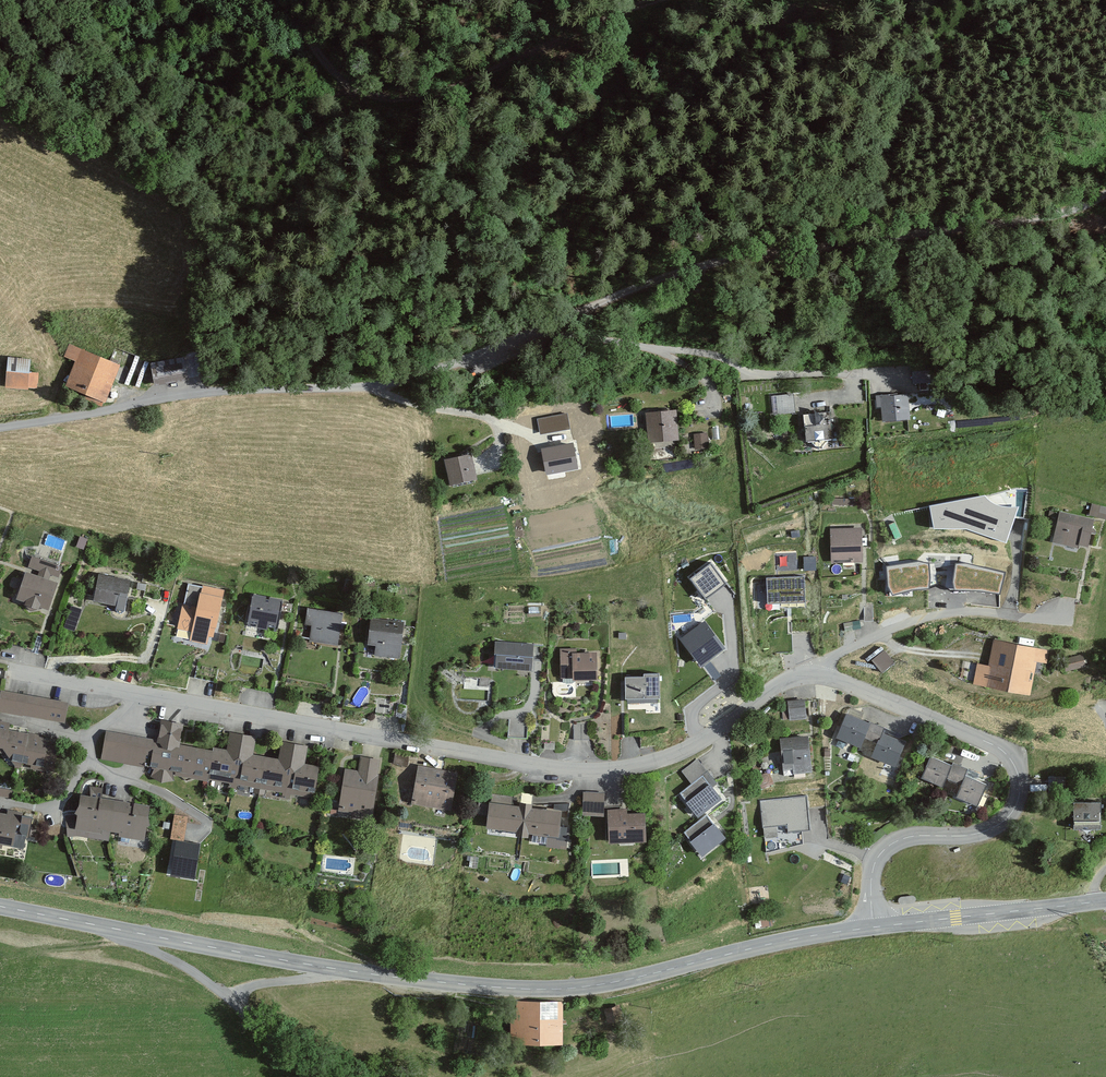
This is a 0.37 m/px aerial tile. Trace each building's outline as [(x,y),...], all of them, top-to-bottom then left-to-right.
[(115,368),(68,346),(62,359),(71,363),(60,388),(97,405),(115,368)] [(23,391),(27,361),(4,359),(0,388),(23,391)] [(176,360),(147,366),(152,387),(180,382),(176,360)] [(931,366),(913,367),(914,382),(932,381),(931,366)] [(905,424),(904,397),(872,399),(873,411),(876,411),(877,425),(905,424)] [(790,416),(789,398),(772,399),(773,417),(790,416)] [(674,443),(672,414),(642,416),(644,444),(674,443)] [(826,443),(824,416),(798,418),(800,445),(826,443)] [(703,450),(702,436),(691,437),(692,451),(703,450)] [(575,442),(541,449),(547,477),(581,470),(575,442)] [(472,481),(467,458),(442,463),(447,486),(472,481)] [(929,502),(934,533),(955,529),(1010,543),(1019,508),(972,496),(969,496),(967,496),(929,502)] [(1089,505),(1087,516),(1105,521),(1105,510),(1089,505)] [(1089,521),(1057,513),(1049,543),(1074,550),(1075,546),(1082,548),(1089,521)] [(858,561),(857,528),(827,529),(828,562),(858,561)] [(55,579),(59,568),(30,556),(26,567),(37,572),(35,577),(22,572),(12,599),(42,611),(52,584),(46,581),(48,576),(55,579)] [(724,579),(711,560),(692,574),(706,592),(724,579)] [(891,595),(932,592),(930,561),(889,564),(891,595)] [(956,593),(1003,594),(1004,568),(957,566),(956,593)] [(120,612),(127,581),(94,574),(88,602),(110,607),(110,610),(120,612)] [(804,574),(766,575),(768,598),(804,597),(804,574)] [(212,638),(222,591),(201,587),(199,594),(194,593),(191,608),(180,605),(175,631),(188,634),(186,643),(202,646),(205,636),(212,638)] [(895,602),(889,592),(878,597),(884,607),(895,602)] [(271,631),(276,601),(246,596),(241,626),(271,631)] [(65,626),(76,630),(82,608),(71,605),(65,626)] [(336,645),(339,614),(303,610),(302,626),(308,626),(306,641),(336,645)] [(395,659),(400,622),(367,618),(363,645),(371,646),(369,656),(395,659)] [(723,643),(704,619),(683,636),(701,660),(723,643)] [(1046,666),(1049,653),(992,641),(986,667),(973,665),(969,685),(1026,697),(1033,664),(1046,666)] [(524,671),(526,645),(492,643),(490,669),(524,671)] [(592,681),(592,654),(575,655),(575,651),(557,651),(558,680),(567,680),(567,682),(592,681)] [(890,663),(881,652),(869,661),(878,672),(890,663)] [(1082,657),(1060,662),(1062,673),(1084,668),(1082,657)] [(712,661),(706,666),(716,679),(722,674),(712,661)] [(652,703),(652,675),(638,675),(638,678),(619,678),(619,702),(652,703)] [(59,724),(63,704),(0,692),(0,713),(59,724)] [(801,721),(800,701),(784,702),(786,723),(801,721)] [(860,737),(865,725),(843,716),(834,738),(856,747),(860,737)] [(58,741),(4,731),(5,723),(0,722),(0,753),(8,755),(6,764),(52,773),(58,741)] [(310,800),(315,767),(302,764),(305,748),(278,743),(275,760),(250,756),(253,739),(226,734),(223,751),(209,749),(209,752),(175,746),(179,726),(156,722),(153,742),(102,733),(97,760),(151,770),(149,779),(170,783),(172,776),(310,800)] [(860,737),(874,743),(878,734),(881,728),(867,722),(865,725),(860,737)] [(886,725),(883,730),(900,738),(902,733),(886,725)] [(890,765),(900,743),(878,734),(874,743),(868,756),(890,765)] [(806,773),(803,738),(776,740),(779,772),(789,771),(789,775),(806,773)] [(408,767),(411,756),(397,753),(394,764),(408,767)] [(368,812),(377,761),(358,758),(356,772),(341,769),(334,806),(368,812)] [(944,779),(949,768),(927,758),(917,780),(939,790),(944,779)] [(679,773),(687,783),(701,771),(693,762),(679,773)] [(944,779),(958,785),(962,776),(964,770),(950,764),(949,768),(944,779)] [(446,811),(453,774),(414,767),(407,804),(446,811)] [(769,771),(758,775),(763,788),(775,783),(769,771)] [(676,795),(692,816),(716,797),(699,776),(676,795)] [(974,808),(983,786),(962,776),(958,785),(952,798),(974,808)] [(137,839),(143,807),(97,798),(99,789),(87,787),(85,797),(76,795),(69,830),(96,835),(96,831),(137,839)] [(599,815),(599,794),(578,794),(578,815),(599,815)] [(805,797),(761,802),(764,824),(788,821),(789,829),(809,826),(805,797)] [(554,827),(556,812),(528,808),(529,805),(516,803),(515,807),(486,802),(482,829),(485,829),(484,836),(497,838),(498,830),(512,832),(511,836),(524,838),(525,834),(552,838),(552,841),(563,842),(565,829),(554,827)] [(1095,830),(1096,804),(1069,803),(1069,830),(1095,830)] [(638,842),(637,814),(622,814),(621,810),(603,810),(604,843),(638,842)] [(174,812),(172,839),(186,840),(188,813),(174,812)] [(26,819),(0,814),(0,846),(21,850),(26,819)] [(719,838),(702,815),(677,833),(694,856),(719,838)] [(170,876),(196,880),(201,844),(175,840),(170,876)] [(773,862),(770,853),(759,856),(762,866),(773,862)] [(557,1046),(559,1005),(513,1003),(512,1020),(507,1020),(506,1044),(557,1046)] [(618,1017),(615,1007),(601,1011),(603,1021),(618,1017)]
